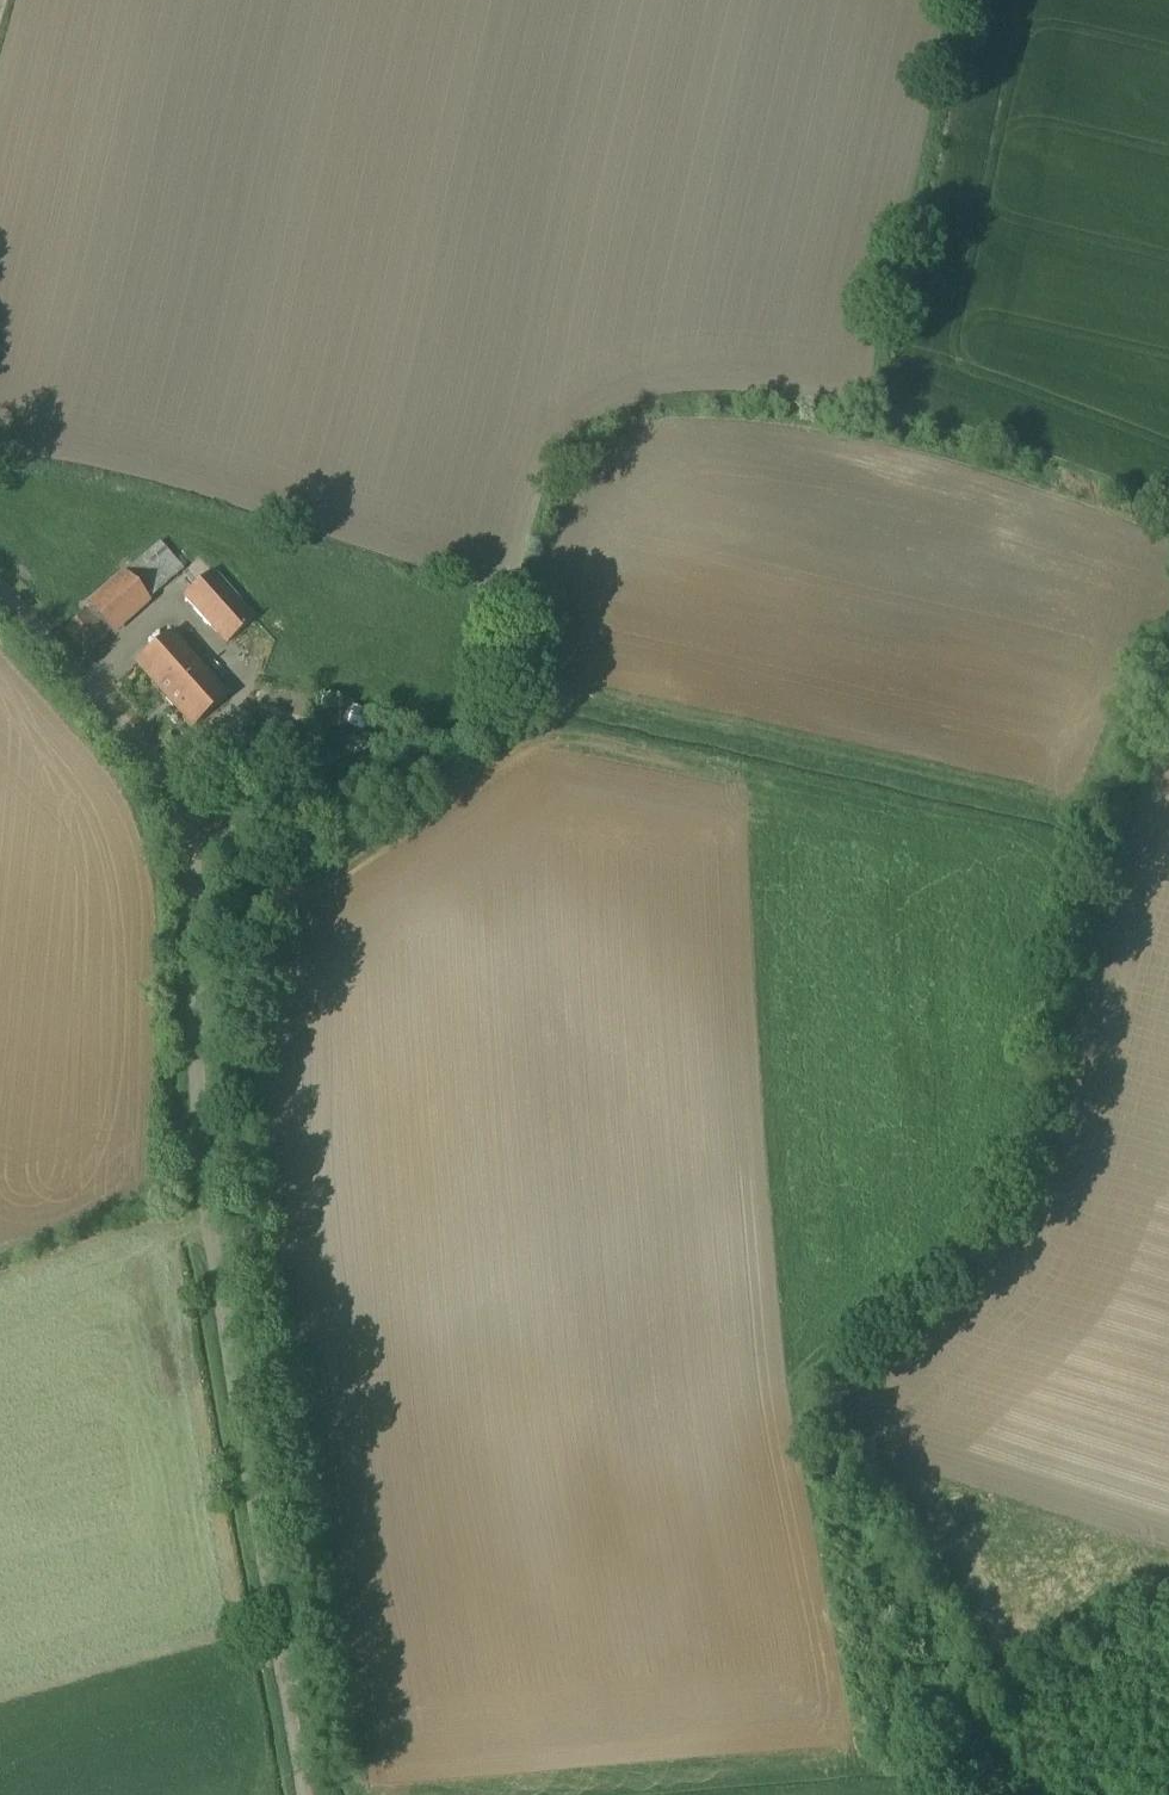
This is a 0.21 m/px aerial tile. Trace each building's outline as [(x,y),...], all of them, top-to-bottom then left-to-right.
[(156,604),(128,572),(93,604),(120,635),(156,604)] [(217,577),(190,601),(231,647),(258,624),(217,577)] [(85,610),(65,628),(93,659),(113,641),(85,610)] [(175,631),(135,668),(194,731),(234,694),(175,631)]
